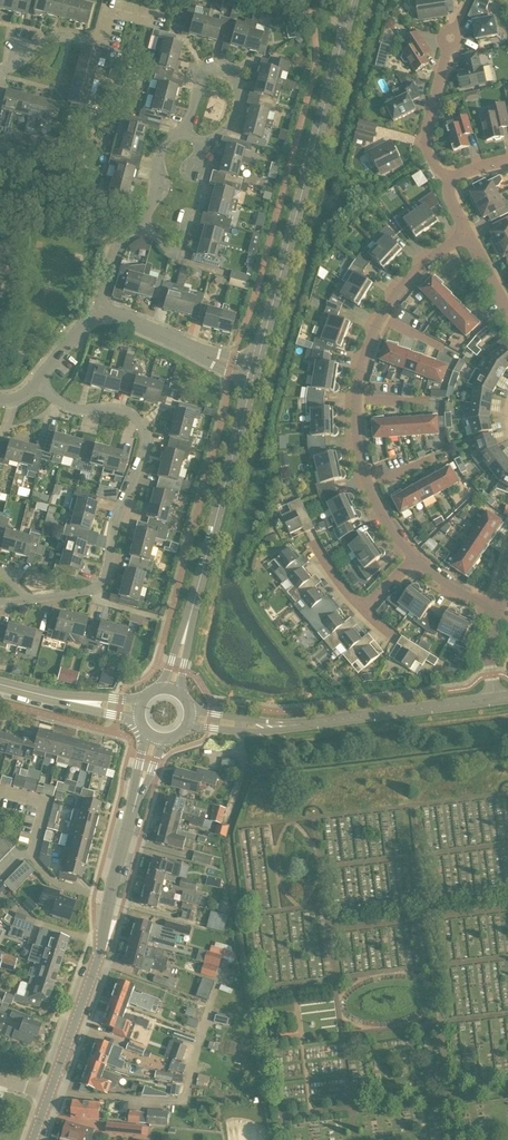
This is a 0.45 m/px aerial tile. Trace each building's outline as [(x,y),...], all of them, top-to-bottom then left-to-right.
[(13,13),(17,0),(2,0),(0,9),(13,13)] [(13,13),(27,16),(31,0),(17,0),(13,13)] [(33,11),(34,11),(34,13),(35,15),(40,16),(42,15),(42,13),(47,14),(51,0),(36,0),(33,11)] [(60,18),(65,0),(51,0),(47,14),(60,18)] [(74,22),(79,2),(70,0),(65,0),(60,18),(74,22)] [(450,0),(416,0),(419,20),(436,17),(435,15),(447,13),(445,1),(450,0)] [(479,9),(476,16),(479,17),(480,21),(473,22),(477,40),(498,35),(494,18),(488,19),(486,9),(490,2),(486,0),(476,0),(473,6),(479,9)] [(79,2),(74,22),(87,26),(93,6),(79,2)] [(188,34),(202,38),(210,10),(204,8),(202,18),(193,16),(195,10),(188,8),(183,25),(190,27),(188,34)] [(218,34),(225,36),(229,19),(220,16),(219,22),(208,19),(210,10),(202,38),(216,42),(218,34)] [(251,20),(243,49),(258,53),(257,55),(264,56),(271,30),(264,28),(263,34),(255,32),(260,13),(253,12),(251,20)] [(230,45),(243,49),(251,20),(245,19),(244,24),(236,22),(236,21),(233,20),(235,15),(231,14),(229,19),(225,36),(232,38),(230,45)] [(294,26),(287,28),(289,39),(296,38),(294,26)] [(152,51),(178,58),(182,44),(175,42),(176,35),(153,29),(152,36),(157,38),(154,51),(152,51)] [(401,58),(404,62),(406,63),(409,61),(415,71),(428,63),(419,48),(425,44),(418,32),(405,41),(410,49),(404,53),(404,54),(402,56),(401,58)] [(385,42),(378,64),(387,67),(394,45),(385,42)] [(82,47),(78,61),(98,66),(100,59),(106,60),(108,50),(95,46),(93,50),(82,47)] [(155,74),(165,77),(172,79),(166,77),(168,70),(175,72),(178,58),(152,51),(151,55),(153,58),(158,60),(156,67),(144,64),(142,71),(155,74)] [(483,67),(481,68),(477,53),(463,56),(466,71),(459,73),(462,88),(486,83),(483,67)] [(260,65),(257,79),(295,89),(297,83),(277,78),(279,71),(287,73),(290,63),(269,57),(267,67),(260,65)] [(78,61),(74,75),(94,80),(98,66),(78,61)] [(112,62),(111,70),(117,71),(117,72),(122,73),(124,65),(112,62)] [(117,71),(111,70),(109,77),(115,79),(117,72),(117,71)] [(147,94),(174,101),(178,87),(170,85),(172,79),(165,77),(155,74),(154,81),(159,82),(155,96),(147,94)] [(74,75),(71,88),(90,93),(94,80),(74,75)] [(260,95),(258,102),(276,106),(281,86),(295,89),(257,79),(253,93),(260,95)] [(400,89),(404,97),(386,106),(394,122),(416,111),(411,101),(420,97),(413,82),(400,89)] [(90,93),(71,88),(67,102),(87,107),(90,93)] [(106,89),(103,96),(110,98),(115,100),(117,93),(106,89)] [(8,140),(11,129),(10,129),(14,113),(15,114),(20,94),(6,90),(1,110),(9,112),(5,128),(0,127),(0,138),(8,140)] [(467,99),(482,99),(482,90),(467,91),(467,99)] [(33,97),(20,94),(15,114),(28,117),(33,97)] [(120,113),(140,119),(152,122),(152,120),(161,122),(162,118),(168,119),(170,115),(172,115),(174,114),(175,109),(174,108),(172,107),(174,101),(147,94),(141,115),(139,114),(138,118),(120,113)] [(110,98),(103,96),(101,103),(108,105),(110,98)] [(47,101),(33,97),(28,117),(36,119),(34,125),(40,127),(41,121),(47,101)] [(61,105),(47,101),(41,121),(55,124),(61,105)] [(249,106),(246,121),(265,126),(265,125),(272,127),(273,121),(266,119),(268,111),(274,113),(276,106),(258,102),(257,108),(249,106)] [(481,117),(487,141),(494,139),(496,141),(501,139),(502,137),(504,137),(502,128),(507,127),(507,121),(504,103),(489,107),(491,114),(481,117)] [(127,122),(124,136),(142,141),(146,127),(150,128),(152,122),(140,119),(120,113),(118,120),(127,122)] [(468,116),(455,120),(456,125),(447,128),(454,151),(469,146),(465,132),(472,130),(468,116)] [(265,126),(246,121),(242,135),(261,140),(265,126)] [(360,121),(355,139),(372,144),(377,126),(360,121)] [(8,140),(21,144),(24,133),(11,129),(8,140)] [(21,144),(34,147),(37,137),(24,133),(21,144)] [(117,135),(111,155),(129,160),(131,154),(138,156),(142,141),(124,136),(123,137),(117,135)] [(37,137),(34,147),(48,151),(51,140),(37,137)] [(225,144),(222,158),(241,163),(252,166),(253,160),(243,157),(246,142),(227,137),(227,138),(229,138),(228,145),(225,144)] [(390,142),(370,152),(380,171),(389,167),(391,170),(402,165),(390,142)] [(249,147),(248,157),(257,157),(257,148),(249,147)] [(5,165),(8,153),(1,151),(0,154),(0,163),(5,165)] [(115,167),(112,178),(131,183),(135,169),(127,167),(129,160),(111,155),(108,165),(115,167)] [(225,174),(224,181),(247,187),(248,184),(242,182),(243,179),(237,177),(241,163),(222,158),(218,172),(225,174)] [(277,179),(280,172),(272,169),(270,176),(277,179)] [(424,170),(414,176),(421,187),(431,180),(424,170)] [(472,199),(476,207),(498,195),(495,188),(499,186),(503,180),(500,175),(485,183),(486,186),(471,193),(474,198),(472,199)] [(112,178),(107,176),(105,182),(111,184),(109,192),(104,190),(102,197),(118,202),(120,195),(127,197),(131,183),(112,178)] [(215,186),(211,199),(236,206),(238,201),(231,199),(234,191),(239,192),(240,190),(246,192),(247,187),(224,181),(222,187),(215,186)] [(422,208),(415,213),(427,230),(430,228),(439,224),(430,211),(439,204),(433,192),(418,203),(422,208)] [(476,207),(479,214),(482,213),(484,218),(497,211),(500,217),(507,213),(507,203),(507,200),(502,202),(498,195),(476,207)] [(215,216),(213,222),(232,227),(233,223),(231,222),(231,220),(226,219),(228,210),(235,212),(236,206),(211,199),(207,214),(215,216)] [(427,230),(415,213),(408,218),(404,213),(395,219),(402,230),(408,226),(418,240),(425,232),(427,230)] [(496,246),(507,240),(507,217),(502,220),(505,226),(492,233),(494,237),(492,239),(496,246)] [(204,227),(200,241),(226,248),(219,246),(222,232),(228,233),(229,231),(230,232),(232,227),(213,222),(211,229),(204,227)] [(384,239),(378,245),(393,260),(395,257),(404,251),(392,240),(397,235),(387,226),(379,235),(384,239)] [(496,246),(499,254),(502,253),(504,258),(507,256),(507,240),(496,246)] [(226,248),(200,241),(196,255),(204,257),(202,263),(219,268),(221,261),(215,260),(217,251),(224,253),(226,248)] [(0,247),(0,260),(8,262),(11,248),(1,245),(0,247)] [(393,260),(378,245),(372,252),(367,247),(359,255),(369,264),(374,260),(386,271),(391,262),(393,260)] [(153,292),(159,293),(164,276),(157,275),(156,280),(149,278),(152,265),(146,263),(145,266),(137,295),(151,299),(153,292)] [(353,277),(348,284),(366,295),(368,293),(375,285),(361,276),(364,271),(353,264),(347,273),(353,277)] [(131,294),(137,295),(145,266),(143,265),(129,267),(123,265),(117,287),(123,289),(123,292),(123,294),(124,296),(128,297),(130,296),(131,294)] [(230,279),(247,283),(249,276),(232,271),(230,279)] [(163,309),(176,312),(183,287),(177,286),(176,292),(168,290),(172,274),(165,272),(164,276),(159,293),(158,300),(165,302),(163,309)] [(429,298),(442,285),(444,283),(435,276),(421,290),(429,298)] [(366,295),(348,284),(344,291),(338,288),(332,298),(343,305),(347,299),(361,308),(364,298),(366,295)] [(429,298),(438,308),(452,294),(453,294),(442,285),(429,298)] [(197,320),(197,317),(204,294),(197,292),(196,297),(188,295),(189,289),(183,287),(176,312),(191,316),(190,318),(197,320)] [(202,326),(216,330),(221,311),(207,307),(209,302),(202,300),(204,294),(197,317),(204,319),(202,326)] [(448,317),(461,304),(462,303),(452,294),(438,308),(448,317)] [(221,311),(216,330),(230,334),(235,314),(227,312),(229,306),(223,304),(221,311)] [(448,317),(457,327),(471,312),(461,304),(448,317)] [(330,320),(327,328),(346,335),(347,333),(353,324),(337,318),(340,312),(327,307),(323,318),(330,320)] [(471,312),(457,327),(466,336),(481,322),(471,313),(471,312)] [(346,335),(327,328),(324,336),(317,334),(313,345),(326,349),(328,343),(344,349),(345,338),(346,335)] [(477,336),(472,342),(477,346),(482,340),(477,336)] [(491,357),(506,370),(507,368),(507,340),(506,336),(493,347),(492,353),(493,355),(491,357)] [(296,346),(307,349),(311,350),(313,345),(298,339),(296,346)] [(381,360),(392,364),(398,346),(399,344),(388,341),(381,360)] [(477,346),(472,342),(467,347),(472,352),(477,346)] [(404,369),(411,351),(411,350),(398,346),(392,364),(404,369)] [(118,391),(124,393),(130,371),(130,370),(135,350),(128,348),(122,369),(119,368),(117,373),(109,370),(103,390),(117,393),(118,391)] [(317,362),(314,375),(337,379),(337,374),(338,374),(339,374),(340,374),(341,373),(342,372),(342,371),(343,371),(343,370),(343,369),(343,368),(342,368),(342,367),(342,366),(341,366),(340,365),(339,365),(338,365),(337,365),(336,365),(329,363),(330,354),(314,350),(312,361),(317,362)] [(404,369),(416,374),(423,355),(411,351),(404,369)] [(416,374),(429,378),(436,359),(423,356),(424,355),(423,355),(416,374)] [(491,357),(482,372),(500,381),(506,370),(491,357)] [(436,359),(429,378),(442,383),(449,364),(436,361),(436,359)] [(90,386),(103,390),(109,370),(97,367),(98,363),(90,360),(84,382),(90,384),(90,386)] [(144,401),(149,381),(140,379),(143,371),(139,370),(140,367),(133,365),(131,371),(130,371),(124,393),(130,394),(130,397),(144,401)] [(468,384),(474,386),(493,393),(500,381),(482,372),(476,369),(468,384)] [(454,371),(451,378),(457,381),(460,373),(454,371)] [(308,387),(306,399),(323,400),(324,390),(332,392),(333,392),(334,393),(335,393),(336,392),(337,392),(338,391),(339,390),(340,389),(340,388),(340,387),(340,386),(339,386),(339,385),(338,384),(337,383),(336,383),(337,379),(314,375),(312,388),(308,387)] [(149,381),(144,401),(158,404),(158,402),(165,403),(171,381),(159,378),(158,383),(149,381)] [(457,381),(451,378),(449,386),(455,388),(457,381)] [(405,395),(414,395),(414,383),(405,383),(405,395)] [(474,386),(472,403),(491,407),(493,393),(474,386)] [(311,416),(311,423),(334,422),(334,418),(335,418),(336,417),(337,416),(338,415),(338,414),(338,413),(338,412),(338,411),(337,410),(336,409),(334,408),(333,408),(332,408),(331,409),(323,409),(323,400),(306,399),(307,415),(311,416)] [(175,409),(172,423),(191,428),(193,418),(198,419),(201,408),(179,402),(177,409),(175,409)] [(472,403),(470,419),(490,418),(491,407),(472,403)] [(438,414),(425,416),(426,435),(439,434),(438,414)] [(424,415),(411,417),(412,436),(426,435),(425,416),(424,415)] [(386,438),(384,419),(384,416),(373,418),(374,439),(386,438)] [(411,416),(398,418),(399,437),(412,436),(411,417),(411,416)] [(398,418),(384,419),(386,438),(399,437),(398,418)] [(490,418),(470,419),(474,436),(493,431),(490,418)] [(307,432),(308,448),(324,445),(324,436),(332,436),(333,436),(334,436),(335,436),(336,436),(337,435),(338,434),(338,433),(339,432),(339,431),(339,430),(338,430),(338,429),(338,428),(337,428),(336,427),(335,427),(334,426),(334,422),(311,423),(312,430),(307,432)] [(174,438),(173,445),(190,449),(193,437),(188,436),(191,428),(172,423),(171,423),(169,423),(168,424),(167,428),(167,430),(169,431),(168,436),(174,438)] [(43,452),(41,456),(52,459),(53,454),(63,457),(68,438),(54,434),(53,436),(47,434),(43,452)] [(471,452),(474,459),(497,446),(493,434),(475,439),(478,450),(471,452)] [(82,441),(68,438),(63,457),(72,460),(70,468),(81,471),(84,458),(78,457),(82,441)] [(3,441),(0,452),(0,463),(7,465),(8,461),(18,463),(23,443),(9,440),(9,442),(3,441)] [(37,447),(23,443),(18,463),(27,466),(26,470),(37,473),(41,456),(43,452),(37,450),(37,447)] [(90,460),(84,458),(81,471),(92,474),(94,466),(103,468),(102,473),(108,449),(94,445),(90,460)] [(165,449),(161,463),(180,468),(183,459),(187,460),(190,449),(173,445),(171,451),(165,449)] [(315,458),(318,471),(339,465),(338,461),(339,461),(340,460),(341,460),(341,459),(342,458),(342,457),(342,456),(342,455),(342,454),(341,454),(341,453),(340,453),(340,452),(339,452),(338,452),(337,452),(336,452),(335,452),(334,453),(326,454),(324,445),(308,448),(310,459),(315,458)] [(483,460),(490,469),(505,456),(497,446),(474,459),(478,464),(483,460)] [(122,452),(108,449),(102,473),(122,478),(128,456),(121,454),(122,452)] [(500,482),(507,473),(507,460),(505,456),(490,469),(500,482)] [(455,460),(458,467),(464,464),(460,457),(455,460)] [(159,477),(157,484),(179,489),(188,492),(190,482),(182,479),(182,478),(178,476),(180,468),(161,463),(157,477),(159,477)] [(464,464),(458,467),(462,473),(467,470),(464,464)] [(316,485),(319,496),(334,490),(332,481),(340,479),(341,479),(342,479),(343,479),(344,479),(344,478),(345,478),(345,477),(346,476),(346,475),(346,474),(346,473),(346,472),(345,471),(344,471),(344,470),(343,470),(342,470),(341,470),(340,470),(339,465),(318,471),(321,484),(316,485)] [(449,465),(437,472),(447,489),(458,482),(449,465)] [(437,471),(426,479),(435,495),(447,489),(437,472),(437,471)] [(500,482),(495,488),(507,493),(507,473),(500,482)] [(425,478),(414,485),(423,502),(435,495),(426,479),(425,478)] [(154,490),(150,504),(169,509),(172,499),(176,501),(179,489),(157,484),(155,490),(154,490)] [(413,484),(402,491),(411,508),(423,502),(414,485),(413,484)] [(105,485),(103,496),(119,500),(122,489),(105,485)] [(411,508),(402,491),(401,489),(391,496),(401,514),(411,508)] [(76,502),(74,512),(93,517),(97,503),(95,503),(97,496),(75,490),(72,501),(76,502)] [(330,510),(333,516),(353,507),(352,503),(352,502),(353,502),(353,501),(354,500),(354,499),(354,498),(354,497),(354,496),(353,496),(353,495),(352,494),(351,494),(350,494),(349,494),(347,494),(346,495),(338,499),(334,490),(319,496),(325,510),(330,510)] [(480,497),(486,501),(490,496),(485,492),(480,497)] [(490,496),(486,501),(492,506),(496,501),(490,496)] [(309,517),(300,499),(288,505),(291,512),(282,516),(290,534),(304,528),(300,520),(309,517)] [(49,511),(51,505),(42,502),(40,508),(49,511)] [(148,518),(147,524),(162,528),(168,530),(171,518),(167,517),(169,509),(150,504),(146,517),(148,518)] [(53,521),(57,509),(53,507),(48,520),(53,521)] [(332,526),(339,540),(353,532),(350,524),(357,520),(358,520),(359,520),(360,519),(361,519),(361,518),(362,517),(362,516),(362,515),(362,514),(361,514),(361,513),(360,512),(359,511),(358,511),(357,511),(356,511),(355,511),(353,507),(333,516),(336,523),(332,526)] [(67,520),(64,531),(74,534),(76,527),(90,531),(93,517),(74,512),(71,521),(67,520)] [(487,512),(480,523),(496,534),(504,523),(487,512)] [(442,516),(434,521),(436,526),(444,521),(442,516)] [(480,523),(473,534),(489,545),(497,534),(496,534),(480,523)] [(137,528),(133,542),(152,547),(154,538),(159,540),(162,528),(147,524),(145,530),(137,528)] [(447,524),(441,530),(446,534),(451,526),(447,524)] [(14,554),(19,534),(10,532),(11,527),(0,525),(0,547),(1,548),(0,550),(14,554)] [(170,537),(181,539),(183,532),(172,529),(170,537)] [(66,542),(63,552),(82,557),(82,556),(84,557),(86,556),(87,551),(86,549),(85,549),(86,543),(73,540),(74,534),(64,531),(61,541),(66,542)] [(19,534),(14,554),(28,557),(28,556),(35,558),(40,535),(30,532),(29,537),(19,534)] [(353,552),(357,558),(375,545),(373,541),(373,540),(374,539),(374,538),(374,537),(374,536),(374,535),(373,534),(372,533),(371,533),(370,533),(369,533),(368,533),(367,533),(366,534),(365,535),(359,540),(353,532),(339,540),(348,554),(353,552)] [(473,534),(465,545),(481,556),(489,545),(473,534)] [(418,537),(414,540),(418,545),(422,542),(418,537)] [(131,556),(129,562),(151,568),(154,556),(149,555),(152,547),(133,542),(129,556),(131,556)] [(164,550),(174,553),(176,553),(178,545),(177,544),(171,543),(169,549),(164,548),(164,550)] [(421,548),(426,553),(429,549),(424,544),(421,548)] [(375,545),(357,558),(361,564),(358,567),(368,581),(380,570),(375,562),(381,557),(382,557),(383,557),(384,556),(384,555),(385,554),(385,553),(385,552),(385,551),(384,550),(384,549),(383,549),(383,548),(382,548),(381,548),(380,548),(379,548),(378,548),(375,545)] [(465,545),(458,557),(474,567),(482,557),(481,556),(465,545)] [(274,573),(283,583),(303,567),(302,567),(298,570),(293,564),(299,559),(289,547),(274,560),(281,568),(274,573)] [(82,557),(63,552),(60,562),(56,561),(53,571),(74,577),(76,570),(79,571),(79,570),(81,570),(82,569),(84,564),(83,563),(81,562),(82,557)] [(474,567),(458,557),(457,557),(451,553),(445,562),(469,578),(476,569),(474,567)] [(123,577),(122,582),(141,587),(143,578),(148,579),(151,568),(129,562),(127,569),(126,568),(125,570),(124,569),(122,570),(120,575),(121,577),(123,577)] [(287,592),(296,603),(315,587),(311,590),(306,584),(312,579),(303,567),(283,583),(284,584),(288,580),(294,587),(287,592)] [(141,587),(122,582),(122,583),(120,582),(118,583),(117,589),(118,590),(120,591),(118,596),(121,597),(119,603),(140,609),(144,597),(139,596),(141,587)] [(399,604),(410,612),(423,594),(420,591),(420,590),(420,589),(420,588),(420,587),(420,586),(419,586),(419,585),(418,585),(417,584),(416,584),(415,584),(414,584),(413,584),(413,585),(412,585),(411,586),(411,587),(411,588),(406,594),(398,588),(387,601),(396,608),(399,604)] [(300,612),(309,623),(324,610),(319,603),(325,598),(315,587),(296,603),(301,600),(306,607),(300,612)] [(414,621),(426,630),(435,616),(428,611),(433,604),(434,604),(434,603),(435,602),(435,601),(435,600),(435,599),(435,598),(434,597),(434,596),(433,596),(432,595),(431,595),(430,595),(429,595),(428,596),(427,596),(427,597),(423,594),(410,612),(415,616),(414,621)] [(439,631),(451,637),(460,617),(456,615),(457,614),(457,613),(457,612),(456,611),(456,610),(455,610),(454,609),(453,608),(452,608),(451,608),(450,609),(449,609),(448,610),(447,611),(447,612),(447,613),(443,620),(435,616),(426,630),(437,635),(439,631)] [(324,640),(324,641),(345,623),(336,612),(330,617),(324,610),(309,623),(318,633),(324,628),(330,635),(324,640)] [(59,632),(68,635),(73,615),(60,612),(59,613),(53,612),(46,637),(57,640),(59,632)] [(70,641),(87,646),(93,622),(87,620),(88,619),(86,619),(87,617),(86,616),(81,614),(79,615),(79,617),(73,615),(68,635),(68,638),(70,641)] [(460,617),(451,637),(457,640),(455,644),(460,647),(469,651),(477,636),(468,632),(472,625),(473,624),(473,623),(473,622),(473,621),(473,620),(473,619),(472,618),(471,617),(470,617),(470,616),(468,616),(467,617),(466,617),(465,618),(464,619),(460,617)] [(108,646),(114,626),(113,625),(113,623),(112,622),(108,621),(106,621),(105,623),(100,622),(99,624),(93,622),(87,646),(88,646),(87,650),(93,651),(96,649),(96,647),(98,647),(99,643),(108,646)] [(17,647),(22,628),(21,627),(21,625),(20,624),(15,622),(13,623),(12,625),(8,624),(7,630),(0,629),(0,647),(6,649),(7,645),(17,647)] [(343,655),(363,639),(353,628),(347,633),(342,627),(346,623),(345,623),(324,641),(333,651),(341,644),(347,652),(343,655)] [(119,626),(119,627),(114,626),(108,646),(118,648),(117,652),(128,655),(134,633),(127,631),(128,629),(126,629),(127,628),(126,626),(121,625),(119,626)] [(22,628),(17,647),(26,650),(25,654),(36,657),(41,635),(36,634),(36,631),(22,628)] [(363,639),(343,655),(352,666),(358,661),(365,668),(380,656),(370,644),(364,649),(359,643),(363,639)] [(394,660),(411,670),(416,662),(423,666),(426,661),(434,666),(439,659),(430,654),(414,643),(409,651),(402,647),(394,660)] [(78,674),(66,670),(63,683),(75,686),(78,674)] [(115,673),(102,670),(99,682),(111,685),(115,673)] [(32,754),(43,757),(49,735),(46,734),(47,732),(46,730),(41,729),(39,730),(39,732),(37,731),(36,739),(35,739),(30,759),(31,759),(32,754)] [(55,762),(56,762),(63,737),(62,736),(63,733),(55,731),(55,734),(50,733),(50,735),(49,735),(43,757),(51,759),(53,753),(57,754),(55,762)] [(6,753),(11,735),(0,733),(0,751),(6,753)] [(11,759),(17,761),(23,739),(11,735),(6,753),(12,754),(11,759)] [(24,757),(30,759),(35,739),(27,737),(27,740),(23,739),(17,761),(23,762),(24,757)] [(56,762),(68,765),(75,740),(63,737),(56,762)] [(75,740),(68,765),(80,769),(82,761),(87,743),(75,740)] [(86,771),(92,773),(99,746),(87,743),(82,761),(88,762),(86,771)] [(99,746),(92,773),(105,776),(112,751),(99,747),(100,746),(99,746)] [(177,770),(173,786),(198,793),(201,782),(216,786),(219,774),(198,769),(197,775),(177,770)] [(12,786),(23,789),(26,777),(15,774),(12,786)] [(4,784),(10,786),(12,779),(6,777),(4,784)] [(26,777),(23,789),(34,792),(37,780),(26,777)] [(35,792),(47,795),(50,786),(44,784),(43,787),(37,785),(35,792)] [(88,790),(86,796),(93,798),(94,792),(88,790)] [(55,798),(61,799),(63,793),(56,791),(55,798)] [(77,797),(74,809),(98,815),(97,815),(100,803),(77,797)] [(169,797),(166,809),(205,819),(199,818),(201,812),(184,807),(186,802),(169,797)] [(211,821),(220,823),(222,823),(226,809),(215,806),(211,821)] [(73,809),(70,821),(95,828),(98,815),(74,809),(73,809)] [(166,809),(163,820),(180,825),(181,819),(191,822),(190,824),(203,828),(205,819),(166,809)] [(56,817),(50,816),(46,828),(58,831),(59,825),(55,824),(56,817)] [(163,820),(160,831),(195,841),(196,835),(178,830),(180,825),(163,820)] [(68,833),(68,834),(92,840),(95,828),(70,821),(77,823),(74,835),(68,833)] [(222,823),(220,823),(217,826),(215,834),(226,837),(229,826),(223,823),(222,823)] [(45,835),(43,841),(50,842),(53,832),(46,830),(45,835)] [(195,841),(160,831),(157,843),(184,850),(185,847),(193,849),(195,841)] [(68,834),(64,846),(88,853),(92,840),(68,834)] [(0,839),(0,861),(15,847),(4,835),(0,839)] [(50,842),(43,841),(42,847),(48,849),(50,842)] [(64,853),(63,859),(85,865),(88,853),(64,846),(63,853),(64,853)] [(213,857),(195,852),(193,861),(210,866),(213,857)] [(177,877),(178,877),(182,863),(164,859),(164,861),(153,858),(150,870),(177,877)] [(85,865),(63,859),(61,866),(65,867),(64,873),(60,872),(58,878),(76,883),(77,876),(80,877),(83,865),(85,865)] [(35,871),(25,861),(19,867),(29,877),(35,871)] [(150,870),(147,881),(163,886),(165,880),(175,883),(177,877),(150,870)] [(13,874),(3,883),(13,893),(23,883),(13,874)] [(222,887),(224,881),(210,877),(208,884),(222,887)] [(182,879),(179,886),(195,891),(198,883),(182,879)] [(147,881),(144,892),(174,900),(175,895),(162,891),(163,886),(147,881)] [(49,919),(67,925),(72,903),(55,897),(57,894),(41,887),(34,900),(52,910),(49,919)] [(181,899),(203,906),(206,898),(183,891),(181,899)] [(174,900),(144,892),(141,904),(157,909),(159,903),(169,905),(170,900),(174,901),(174,900)] [(188,912),(183,911),(181,918),(193,921),(197,907),(183,903),(182,908),(188,910),(188,912)] [(228,916),(219,914),(214,931),(224,933),(228,916)] [(15,917),(12,923),(11,927),(23,931),(22,934),(23,934),(23,936),(29,938),(33,924),(15,917)] [(136,920),(133,931),(159,938),(176,943),(178,935),(173,934),(174,932),(190,936),(192,928),(166,922),(165,927),(136,920)] [(48,928),(73,936),(75,929),(50,921),(48,928)] [(34,946),(45,950),(46,949),(63,955),(68,939),(51,933),(52,932),(40,928),(34,946)] [(133,931),(130,942),(147,947),(148,941),(175,949),(176,943),(159,938),(133,931)] [(130,942),(127,954),(167,964),(169,958),(164,957),(165,952),(147,947),(130,942)] [(25,953),(24,959),(33,963),(58,971),(63,955),(46,949),(45,950),(43,957),(37,956),(37,957),(25,953)] [(223,949),(221,955),(233,958),(235,953),(223,949)] [(13,972),(17,958),(3,954),(3,952),(0,951),(0,963),(0,965),(0,968),(13,972)] [(233,958),(221,955),(207,951),(204,963),(219,967),(221,958),(234,962),(235,960),(233,959),(233,958)] [(150,972),(151,969),(165,972),(167,964),(127,954),(124,965),(141,970),(150,972)] [(36,979),(35,980),(53,986),(58,971),(33,963),(24,959),(23,960),(35,964),(33,970),(31,969),(28,976),(36,979)] [(204,964),(201,974),(215,978),(218,968),(204,964)] [(168,978),(167,980),(156,976),(153,982),(174,989),(177,981),(168,978)] [(35,980),(30,979),(28,984),(22,982),(20,983),(16,995),(15,994),(14,996),(6,993),(2,1001),(11,1005),(13,1001),(22,1004),(24,995),(48,1003),(53,986),(35,980)] [(215,982),(207,979),(200,998),(208,1001),(215,982)] [(119,980),(114,991),(158,1007),(160,999),(142,993),(141,995),(133,992),(135,986),(119,980)] [(221,985),(219,990),(231,994),(233,989),(221,985)] [(114,991),(111,1002),(127,1008),(129,1003),(138,1006),(137,1007),(151,1012),(151,1011),(156,1013),(158,1007),(114,991)] [(5,1013),(8,1005),(2,1002),(0,1008),(0,1011),(5,1013)] [(111,1002),(106,1014),(135,1024),(152,1030),(153,1025),(150,1023),(150,1021),(132,1015),(132,1016),(125,1014),(127,1008),(111,1002)] [(185,1014),(193,1018),(196,1010),(188,1007),(185,1014)] [(22,1022),(19,1029),(16,1028),(13,1037),(30,1044),(33,1036),(36,1037),(41,1024),(32,1021),(33,1019),(12,1011),(9,1017),(22,1022)] [(135,1024),(106,1014),(102,1025),(116,1030),(114,1035),(130,1040),(135,1024)] [(216,1015),(214,1022),(228,1025),(229,1018),(216,1015)] [(0,1034),(9,1037),(13,1028),(3,1025),(0,1034)] [(183,1041),(185,1034),(176,1030),(173,1037),(183,1041)] [(175,1039),(170,1042),(165,1056),(183,1062),(188,1047),(183,1046),(184,1042),(175,1039)] [(97,1040),(93,1051),(125,1063),(126,1062),(120,1060),(123,1049),(97,1040)] [(208,1048),(216,1051),(219,1044),(210,1042),(208,1048)] [(143,1056),(149,1058),(151,1052),(129,1043),(126,1050),(143,1056)] [(93,1051),(89,1062),(105,1068),(106,1064),(123,1070),(125,1063),(93,1051)] [(169,1068),(184,1073),(187,1065),(172,1060),(169,1068)] [(89,1062),(85,1073),(115,1084),(118,1085),(121,1078),(104,1071),(105,1068),(89,1062)] [(155,1078),(182,1083),(184,1076),(156,1071),(155,1078)] [(114,1086),(115,1084),(85,1073),(81,1085),(106,1094),(109,1087),(112,1088),(114,1086)] [(209,1077),(199,1074),(196,1086),(206,1088),(209,1077)] [(180,1086),(173,1084),(171,1095),(178,1096),(180,1086)] [(167,1094),(145,1086),(142,1096),(167,1097),(167,1094)] [(100,1104),(74,1101),(72,1118),(99,1120),(100,1104)] [(147,1124),(168,1126),(169,1112),(148,1110),(147,1124)] [(128,1123),(140,1124),(141,1112),(130,1111),(128,1123)] [(72,1139),(93,1139),(92,1139),(94,1130),(67,1122),(62,1137),(72,1139)] [(107,1122),(106,1134),(142,1137),(142,1136),(148,1136),(149,1128),(143,1127),(143,1126),(107,1122)]
